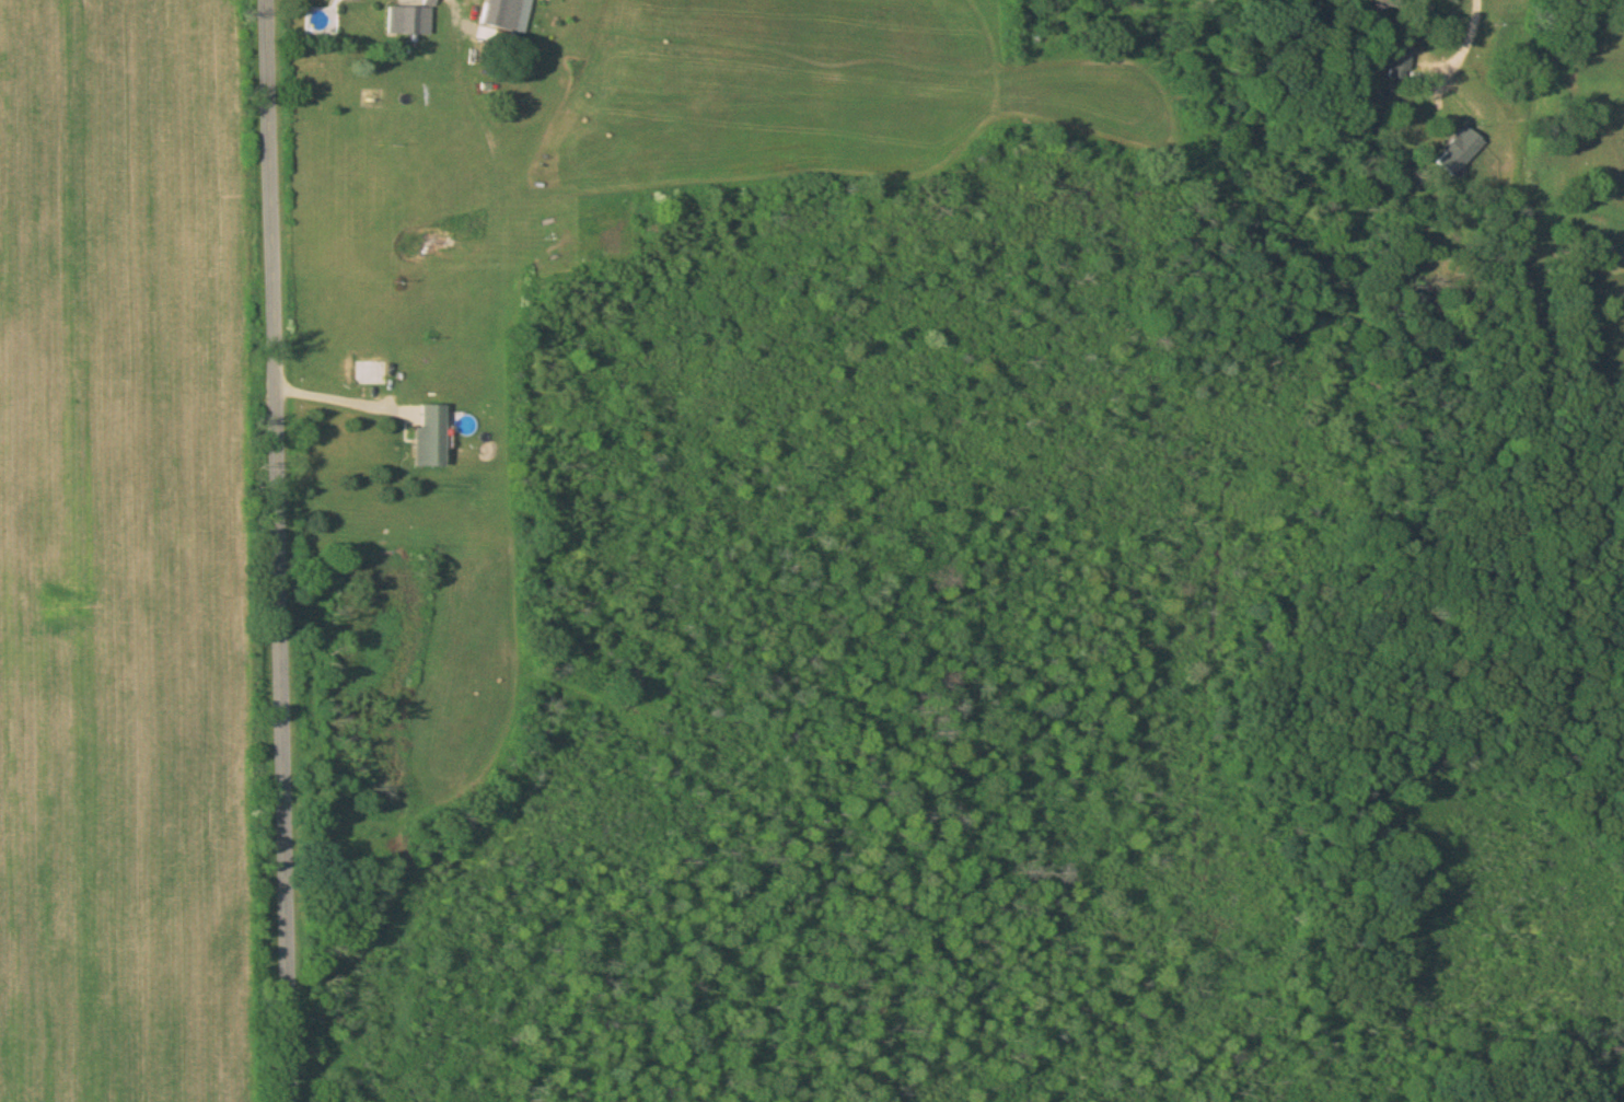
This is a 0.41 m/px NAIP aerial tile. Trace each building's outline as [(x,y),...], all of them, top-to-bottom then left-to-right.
[(480,26),(514,33),(521,0),(486,0),(480,26)] [(429,8),(387,8),(387,35),(429,35),(429,8)] [(1410,74),(1413,49),(1386,46),(1383,71),(1410,74)] [(1484,146),(1464,127),(1441,151),(1445,155),(1436,164),(1451,179),(1484,146)] [(442,468),(442,407),(415,407),(414,468),(442,468)]
